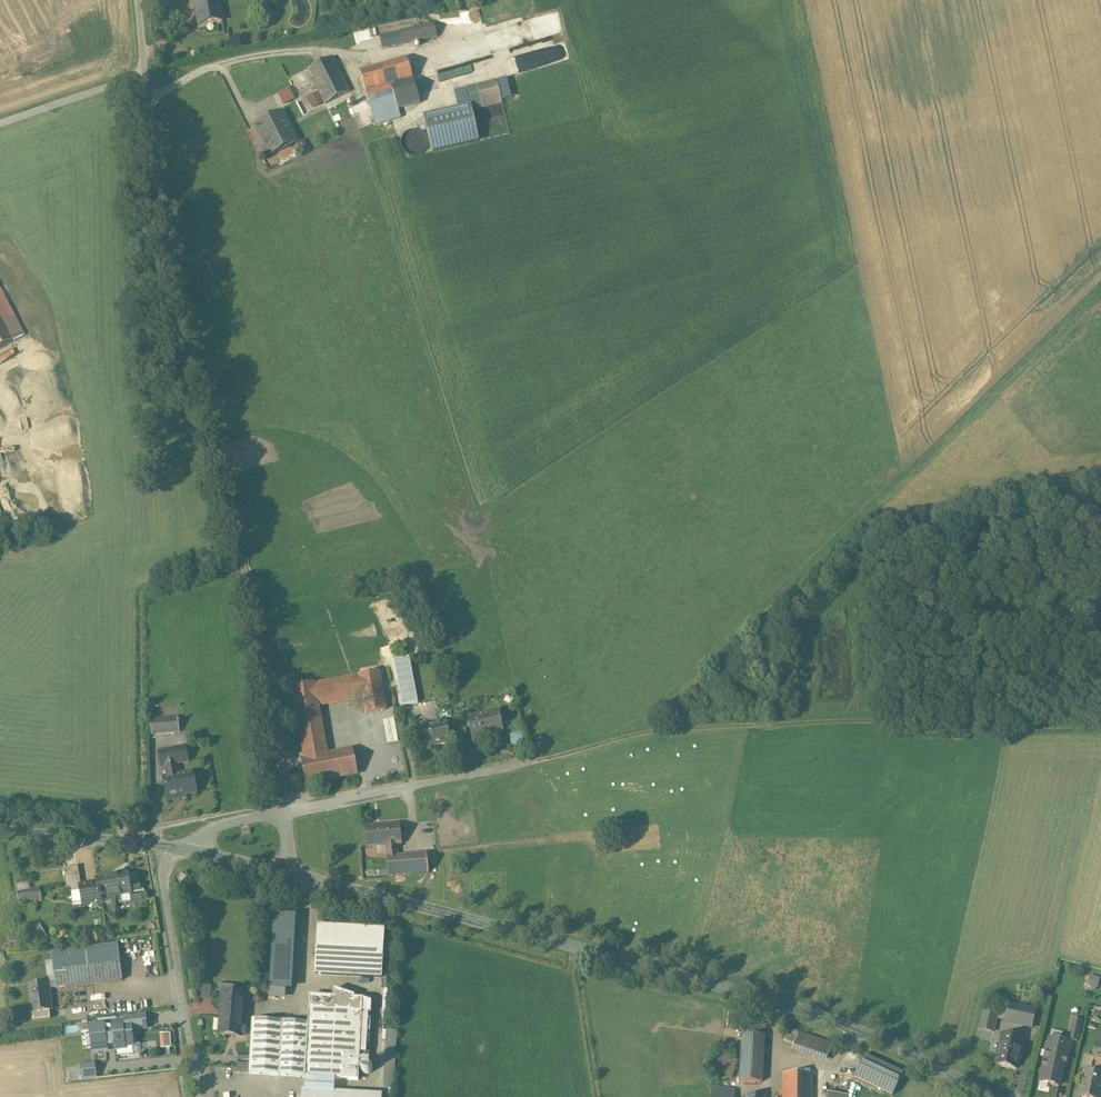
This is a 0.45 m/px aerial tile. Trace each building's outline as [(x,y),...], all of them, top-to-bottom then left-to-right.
[(198,2),(195,2),(200,26),(223,22),(219,0),(197,0),(198,2)] [(434,23),(380,35),(383,48),(437,36),(434,23)] [(407,57),(360,71),(373,116),(420,103),(407,57)] [(332,58),(308,70),(325,104),(349,92),(332,58)] [(497,81),(468,88),(473,110),(475,109),(502,102),(497,81)] [(290,86),(278,92),(284,105),(296,99),(290,86)] [(470,107),(425,117),(433,151),(477,141),(470,107)] [(282,112),(256,125),(266,145),(263,147),(268,156),(278,151),(277,149),(296,140),(282,112)] [(404,151),(408,155),(413,156),(418,156),(423,153),(426,149),(428,145),(427,140),(425,135),(421,132),(416,130),(411,130),(407,132),(403,136),(401,141),(402,147),(404,151)] [(23,336),(0,291),(0,348),(23,336)] [(402,705),(418,703),(411,656),(395,658),(402,705)] [(314,683),(292,687),(305,759),(302,760),(306,784),(358,774),(353,750),(327,755),(318,705),(364,697),(367,713),(386,710),(379,671),(360,675),(314,684),(314,683)] [(448,698),(435,700),(436,707),(449,704),(448,698)] [(499,711),(468,718),(473,742),(484,739),(484,737),(504,733),(499,711)] [(384,719),(389,742),(400,740),(395,717),(384,719)] [(178,718),(152,720),(153,734),(179,732),(178,718)] [(447,723),(423,727),(427,747),(451,742),(449,731),(447,723)] [(455,730),(449,731),(451,742),(457,741),(455,730)] [(521,732),(510,734),(512,746),(524,743),(521,732)] [(185,747),(159,752),(162,766),(166,765),(169,777),(179,775),(177,763),(188,761),(185,747)] [(169,777),(164,778),(169,800),(181,798),(180,795),(197,792),(193,773),(179,775),(169,777)] [(400,824),(366,827),(368,847),(387,845),(388,857),(398,856),(397,844),(401,844),(400,824)] [(388,857),(387,857),(389,876),(429,873),(428,854),(398,856),(388,857)] [(78,867),(64,870),(68,893),(72,892),(82,891),(81,886),(82,886),(78,867)] [(189,877),(184,872),(177,879),(182,884),(189,877)] [(128,874),(97,879),(98,883),(101,899),(101,898),(131,893),(130,885),(128,874)] [(82,886),(81,886),(82,891),(84,902),(84,907),(90,906),(91,907),(93,909),(99,908),(100,906),(100,904),(102,904),(101,898),(101,899),(98,883),(82,886)] [(140,883),(130,885),(131,893),(132,903),(143,901),(140,883)] [(40,888),(17,891),(18,902),(41,899),(40,888)] [(82,891),(72,892),(74,903),(84,902),(82,891)] [(295,915),(273,914),(270,989),(293,990),(295,915)] [(384,933),(318,929),(316,973),(382,977),(384,933)] [(119,944),(52,953),(55,983),(56,988),(56,989),(123,981),(119,944)] [(1100,979),(1100,976),(1091,974),(1088,987),(1098,990),(1100,979)] [(55,983),(28,986),(31,1014),(33,1014),(34,1021),(51,1019),(50,1012),(52,1011),(50,989),(56,988),(55,983)] [(202,997),(212,998),(212,985),(203,985),(202,997)] [(244,994),(222,992),(221,1006),(223,1006),(220,1035),(240,1036),(242,1036),(245,1033),(246,1029),(243,1026),(244,1022),(242,1022),(244,994)] [(1029,1009),(1009,1004),(1005,1021),(1025,1026),(1028,1014),(1029,1009)] [(997,1015),(983,1012),(982,1018),(996,1021),(997,1015)] [(145,1014),(125,1017),(126,1026),(131,1025),(131,1031),(147,1029),(145,1014)] [(1028,1014),(1025,1026),(1032,1027),(1035,1015),(1028,1014)] [(996,1021),(982,1018),(980,1029),(993,1032),(996,1021)] [(1082,1022),(1073,1020),(1069,1039),(1078,1041),(1082,1022)] [(765,1022),(744,1021),(743,1035),(764,1036),(765,1022)] [(104,1026),(90,1028),(94,1053),(107,1051),(107,1049),(116,1048),(117,1057),(133,1055),(132,1046),(133,1046),(131,1031),(131,1025),(126,1026),(122,1026),(122,1024),(114,1025),(114,1027),(105,1028),(104,1026)] [(799,1032),(786,1028),(782,1040),(795,1044),(799,1032)] [(805,1034),(799,1032),(795,1044),(793,1049),(800,1051),(800,1048),(805,1034)] [(162,1047),(173,1046),(172,1033),(162,1033),(162,1047)] [(827,1042),(805,1034),(800,1048),(822,1056),(827,1042)] [(764,1036),(743,1035),(742,1048),(741,1082),(762,1083),(764,1036)] [(1023,1039),(1002,1035),(996,1064),(995,1064),(1016,1069),(1016,1068),(1023,1039)] [(1059,1042),(1050,1040),(1049,1043),(1046,1045),(1045,1047),(1047,1050),(1045,1060),(1063,1064),(1063,1065),(1065,1065),(1070,1043),(1059,1041),(1059,1042)] [(827,1042),(822,1056),(827,1058),(832,1044),(827,1042)] [(1095,1044),(1093,1057),(1094,1057),(1090,1072),(1084,1071),(1078,1096),(1079,1096),(1099,1096),(1100,1090),(1100,1075),(1100,1070),(1100,1045),(1095,1044)] [(719,1078),(724,1079),(728,1078),(731,1076),(734,1073),(736,1069),(736,1065),(735,1061),(733,1057),(730,1054),(726,1052),(722,1052),(718,1053),(715,1055),(712,1058),(710,1062),(710,1066),(710,1070),(713,1074),(716,1076),(719,1078)] [(251,1055),(240,1054),(239,1068),(250,1068),(251,1055)] [(903,1073),(865,1055),(855,1077),(884,1091),(892,1095),(903,1073)] [(395,1058),(386,1058),(385,1087),(393,1087),(395,1058)] [(1063,1064),(1045,1060),(1043,1069),(1040,1071),(1039,1074),(1041,1077),(1040,1081),(1048,1083),(1048,1084),(1058,1086),(1063,1065),(1063,1064)] [(373,1071),(373,1068),(373,1066),(371,1064),(369,1063),(367,1063),(367,1062),(365,1063),(364,1064),(363,1064),(363,1065),(362,1066),(361,1069),(362,1071),(363,1073),(365,1074),(367,1074),(369,1074),(371,1073),(373,1071)] [(95,1065),(82,1066),(83,1080),(96,1078),(95,1065)] [(783,1074),(783,1096),(812,1096),(812,1074),(783,1074)]
